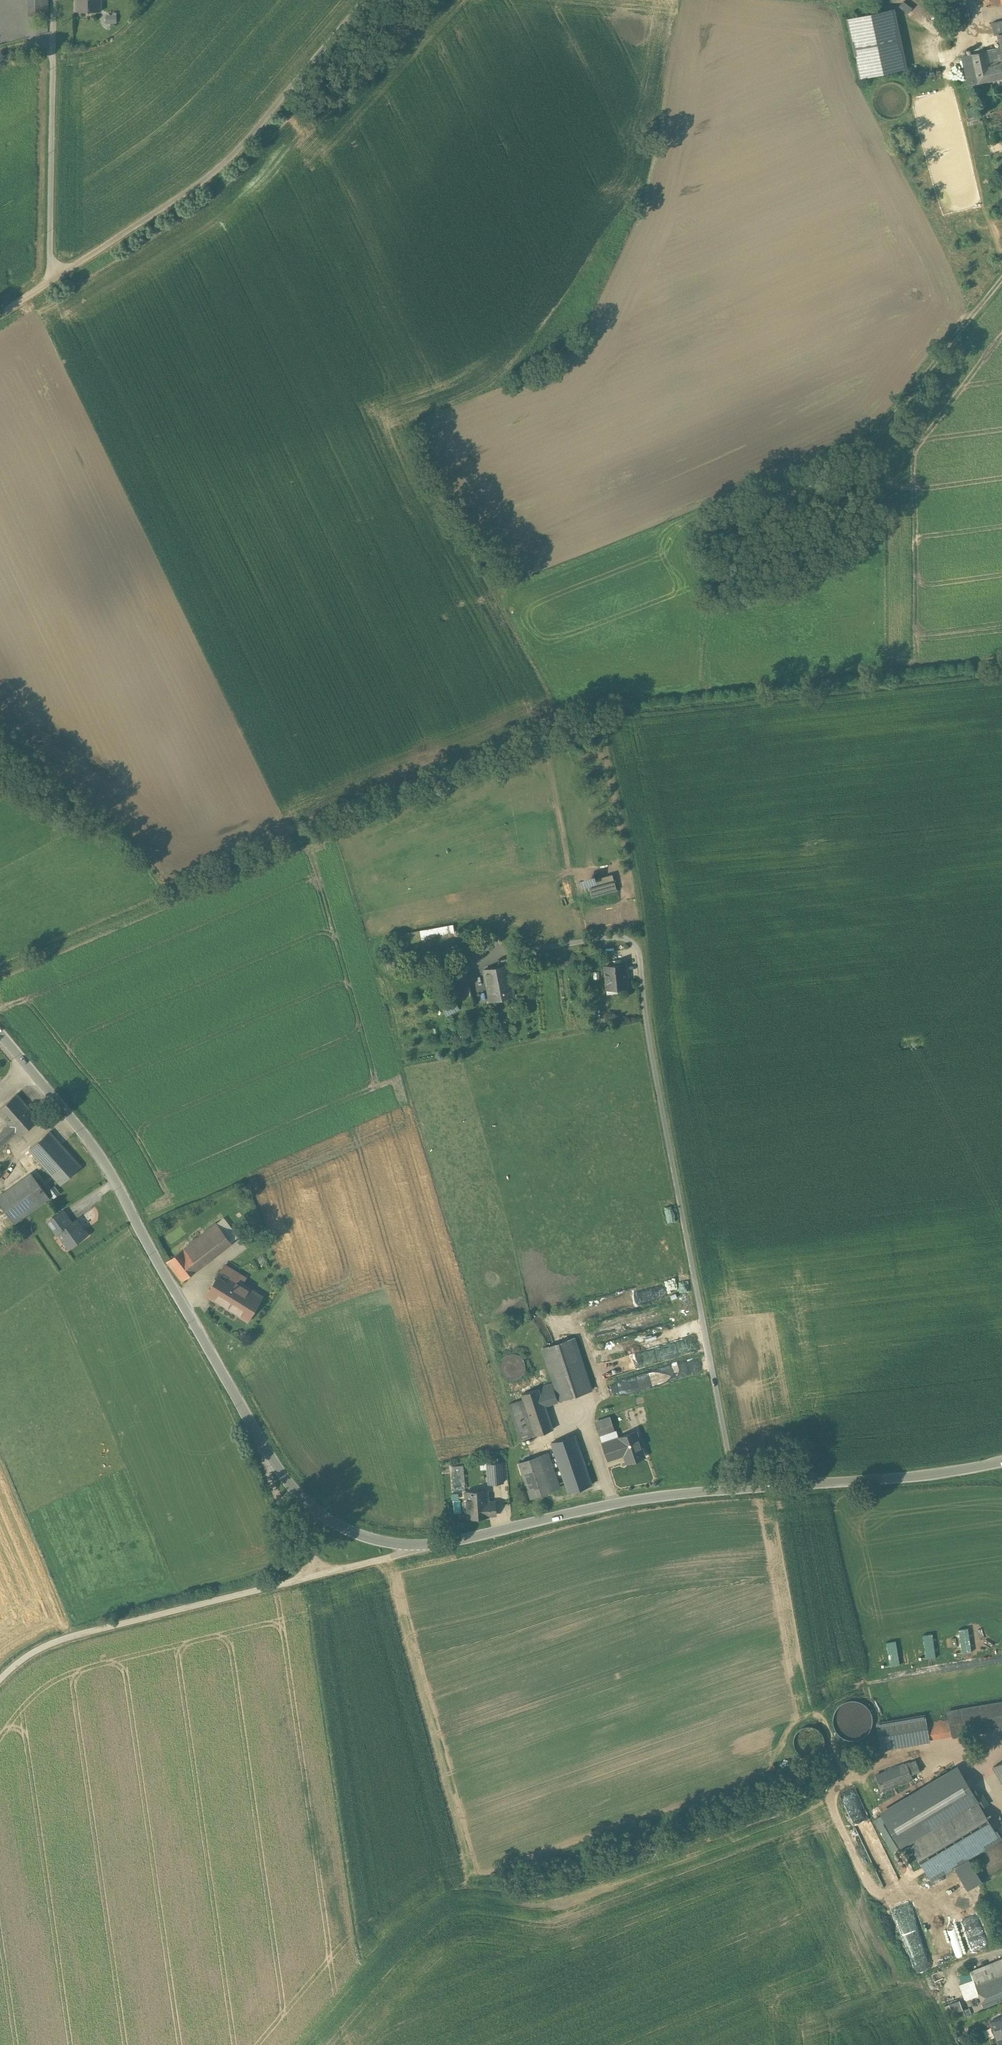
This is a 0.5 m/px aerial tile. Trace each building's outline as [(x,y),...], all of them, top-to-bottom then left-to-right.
[(76,11),(101,11),(101,0),(76,0),(76,11)] [(967,0),(951,0),(956,22),(971,18),(967,0)] [(905,68),(892,9),(850,19),(863,77),(905,68)] [(118,14),(108,14),(108,23),(118,22),(118,14)] [(963,77),(974,75),(976,83),(1001,77),(1001,64),(991,66),(987,50),(959,57),(962,68),(963,77)] [(613,881),(590,888),(592,896),(616,890),(613,881)] [(464,936),(385,949),(388,969),(468,955),(464,936)] [(510,957),(499,960),(500,967),(508,965),(511,965),(510,957)] [(585,957),(564,960),(565,967),(586,963),(585,957)] [(625,964),(605,966),(606,985),(616,984),(616,988),(627,987),(625,964)] [(500,967),(484,970),(489,994),(513,989),(508,965),(500,967)] [(465,971),(453,973),(457,995),(474,992),(472,981),(467,982),(465,971)] [(16,1094),(0,1109),(0,1114),(10,1125),(10,1124),(17,1132),(21,1136),(39,1120),(16,1094)] [(0,1133),(0,1139),(4,1144),(17,1132),(10,1124),(10,1125),(0,1133)] [(81,1166),(50,1131),(30,1149),(61,1184),(81,1166)] [(0,1195),(0,1202),(15,1222),(49,1197),(31,1173),(0,1195)] [(54,1196),(59,1194),(55,1187),(50,1189),(54,1196)] [(63,1210),(48,1221),(58,1234),(59,1233),(58,1232),(72,1223),(63,1210)] [(72,1223),(58,1232),(59,1233),(69,1247),(86,1235),(76,1220),(72,1223)] [(217,1223),(190,1244),(196,1252),(223,1231),(217,1223)] [(196,1252),(191,1256),(184,1248),(167,1262),(182,1281),(194,1272),(232,1243),(223,1231),(196,1252)] [(196,1252),(190,1244),(184,1248),(191,1256),(196,1252)] [(236,1272),(225,1265),(221,1271),(232,1278),(236,1272)] [(232,1278),(221,1271),(207,1295),(236,1313),(250,1289),(232,1278)] [(262,1297),(250,1289),(236,1313),(248,1321),(262,1297)] [(655,1305),(596,1326),(601,1340),(660,1319),(655,1305)] [(574,1337),(542,1348),(554,1383),(560,1400),(591,1390),(574,1337)] [(500,1370),(502,1375),(506,1378),(511,1379),(517,1378),(521,1375),(524,1371),(525,1367),(524,1362),(522,1358),(519,1355),(514,1353),(509,1353),(504,1355),(501,1359),(499,1365),(500,1370)] [(560,1400),(554,1383),(539,1388),(543,1401),(544,1405),(560,1400)] [(539,1388),(522,1394),(523,1399),(526,1407),(543,1401),(539,1388)] [(526,1407),(523,1399),(509,1404),(521,1440),(536,1435),(526,1407)] [(543,1401),(526,1407),(536,1435),(553,1429),(544,1405),(543,1401)] [(610,1418),(595,1422),(600,1435),(614,1430),(611,1421),(610,1418)] [(636,1431),(618,1437),(618,1438),(602,1443),(608,1460),(625,1454),(625,1453),(629,1451),(632,1459),(644,1455),(636,1431)] [(591,1485),(574,1435),(552,1442),(557,1459),(562,1474),(569,1493),(591,1485)] [(541,1455),(519,1463),(531,1498),(553,1490),(541,1455)] [(557,1459),(550,1461),(555,1476),(562,1474),(557,1459)] [(501,1463),(488,1464),(489,1484),(503,1483),(501,1463)] [(464,1465),(452,1466),(453,1491),(465,1490),(464,1465)] [(488,1491),(465,1492),(467,1518),(490,1516),(489,1515),(489,1503),(488,1491)] [(867,1701),(844,1703),(844,1713),(846,1738),(870,1736),(867,1701)] [(927,1739),(1001,1726),(1001,1702),(948,1711),(949,1718),(925,1723),(927,1739)] [(966,1753),(920,1781),(933,1803),(979,1776),(966,1753)] [(915,1759),(875,1774),(882,1792),(914,1779),(913,1775),(920,1772),(915,1759)] [(993,1767),(1001,1781),(1001,1761),(993,1767)] [(910,1807),(911,1802),(909,1797),(907,1792),(902,1790),(897,1789),(892,1790),(888,1793),(885,1797),(884,1802),(885,1807),(888,1811),(892,1814),(898,1815),(903,1814),(907,1811),(910,1807)] [(977,1801),(908,1842),(931,1880),(1000,1839),(977,1801)] [(850,1812),(880,1876),(890,1871),(887,1864),(891,1863),(864,1805),(850,1812)] [(958,1866),(971,1889),(986,1881),(973,1858),(958,1866)] [(981,1965),(987,1980),(1001,1974),(1001,1957),(981,1965)] [(981,1965),(965,1972),(974,1997),(980,1995),(975,1984),(987,1980),(981,1965)] [(975,1984),(980,1995),(984,2006),(1001,1999),(1001,1974),(987,1980),(975,1984)] [(949,2013),(965,2008),(962,2000),(946,2005),(949,2013)] [(996,2037),(1001,2035),(1001,2017),(990,2021),(996,2037)]
